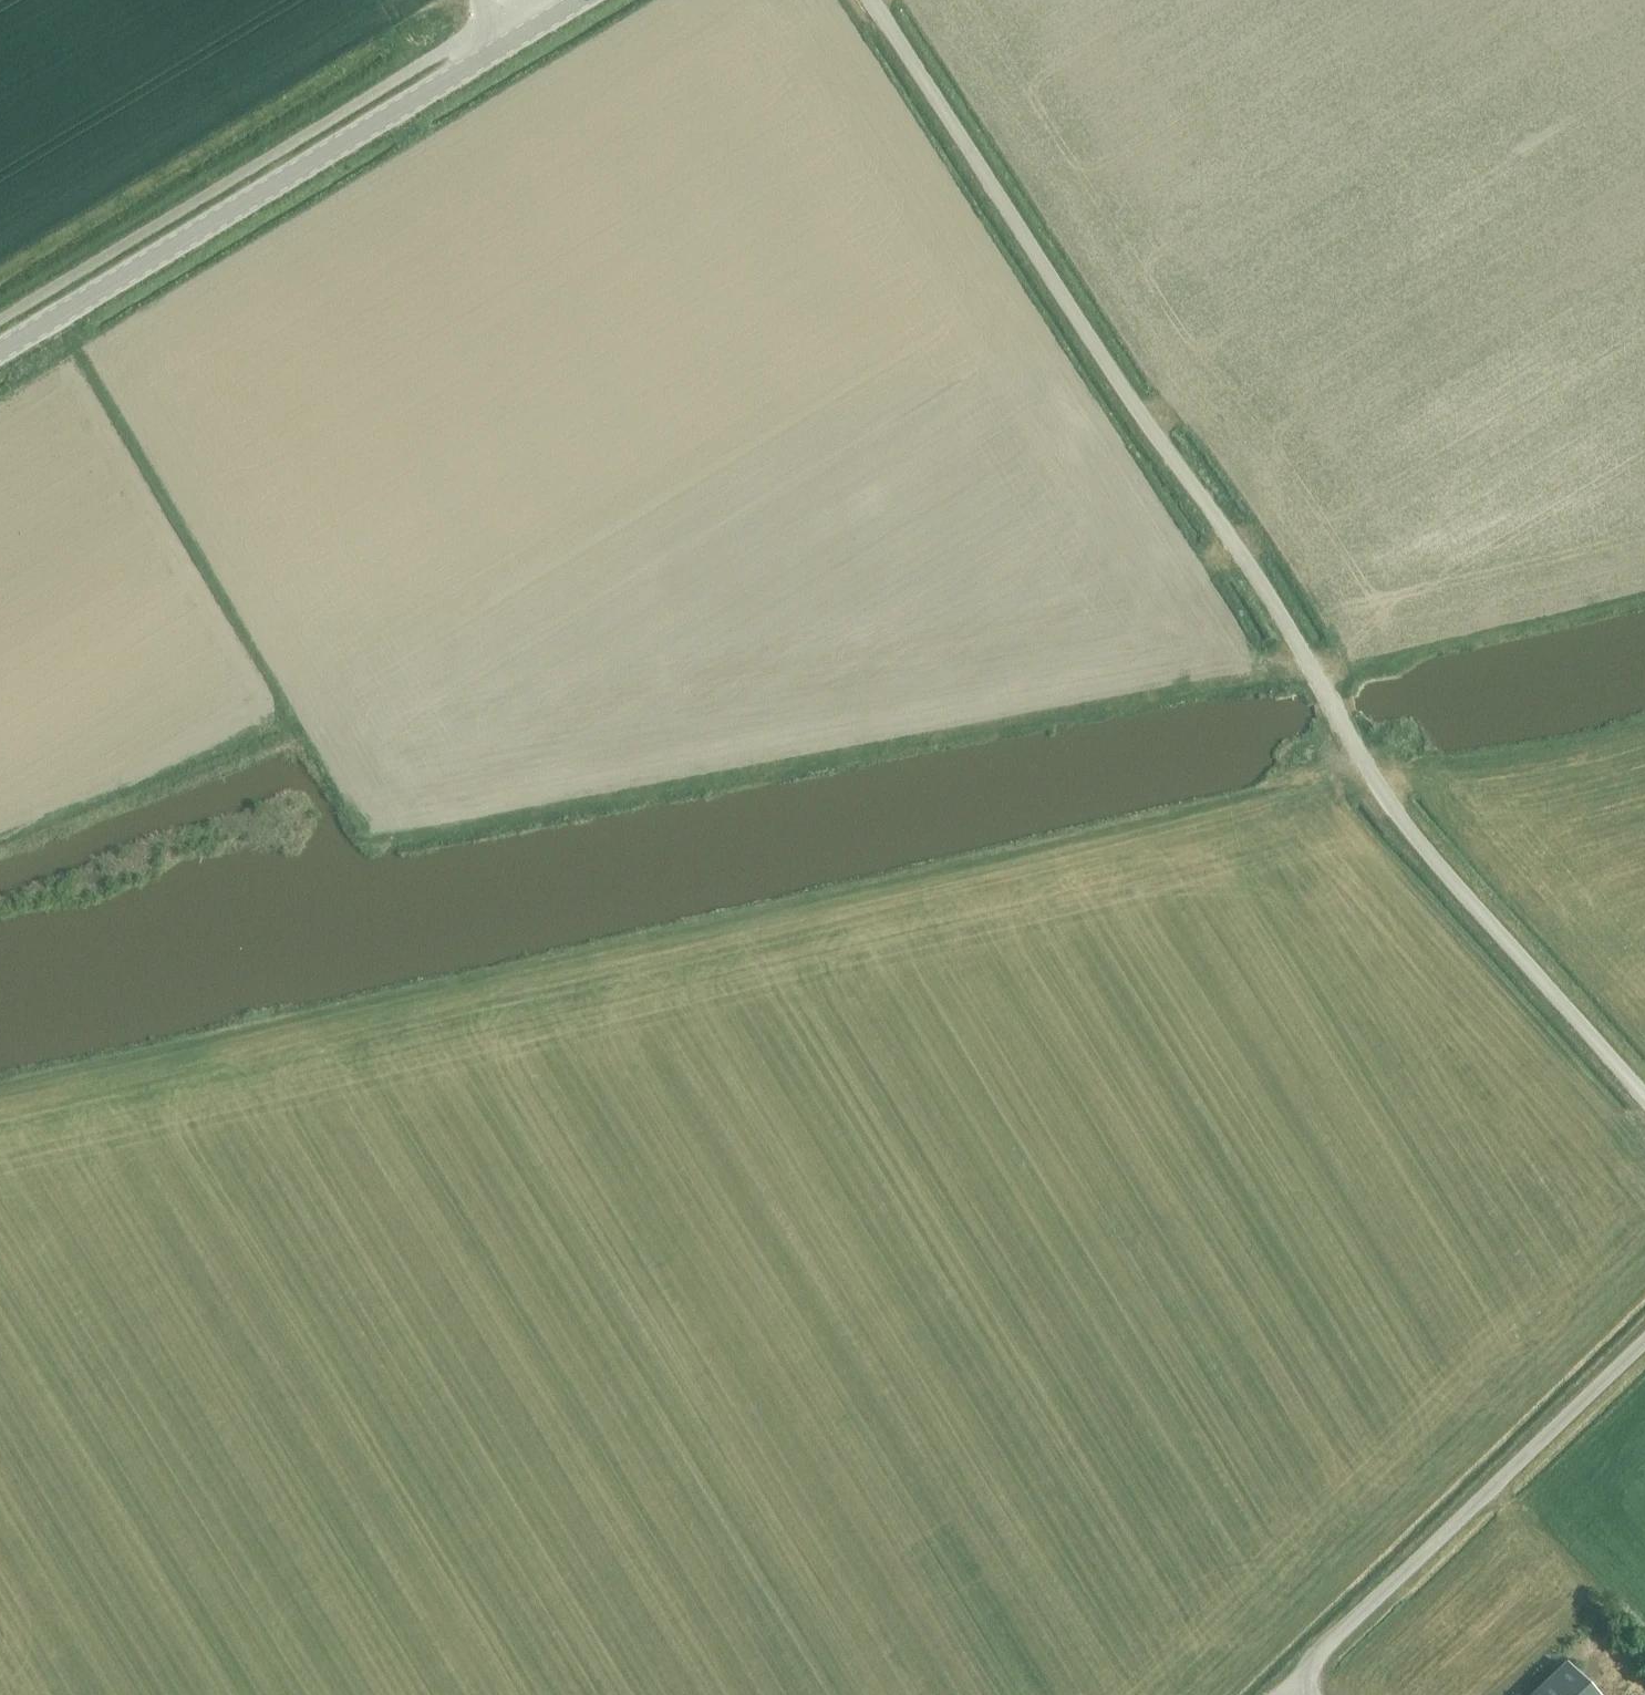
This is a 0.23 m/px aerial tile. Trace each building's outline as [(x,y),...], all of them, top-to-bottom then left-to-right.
[(1536,1694),(1595,1694),(1567,1665),(1536,1694)]
